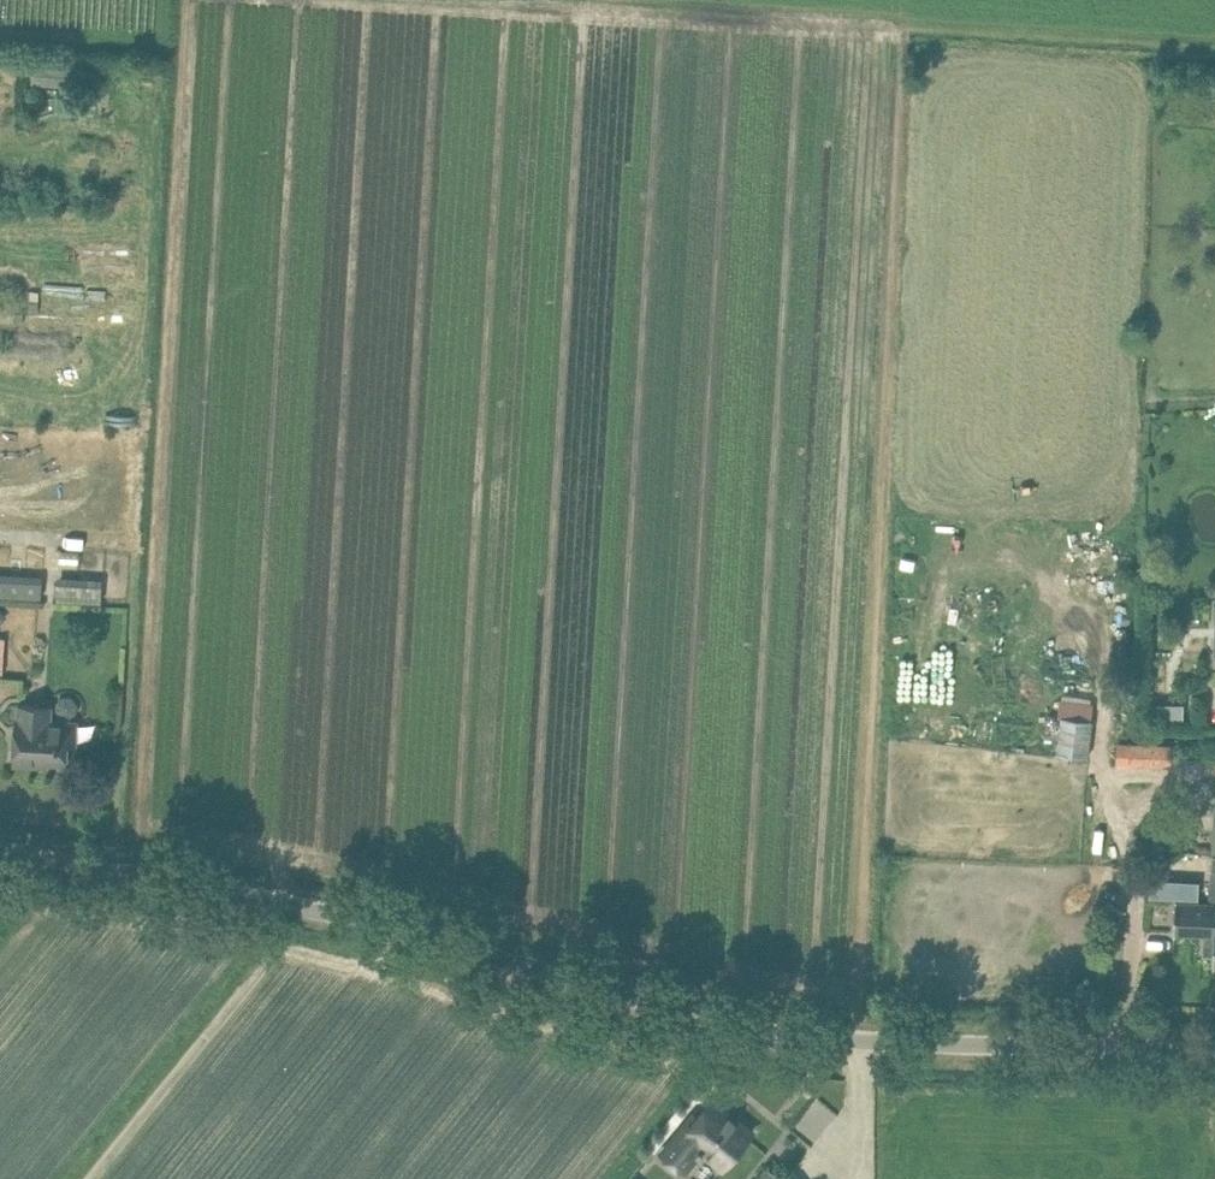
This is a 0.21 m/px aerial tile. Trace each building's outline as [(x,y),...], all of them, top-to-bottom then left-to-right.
[(65,597),(104,599),(105,583),(66,581),(65,597)] [(1094,753),(1093,698),(1060,699),(1061,754),(1094,753)] [(13,763),(35,765),(48,765),(48,761),(67,762),(68,744),(75,744),(77,721),(50,720),(51,705),(18,703),(18,718),(15,718),(13,763)] [(1172,765),(1173,741),(1117,741),(1117,764),(1172,765)] [(1174,932),(1205,933),(1204,953),(1214,953),(1213,963),(1214,963),(1214,902),(1210,902),(1210,903),(1175,901),(1174,932)] [(753,1132),(713,1099),(698,1118),(694,1114),(662,1153),(683,1170),(698,1153),(700,1154),(721,1170),(753,1132)] [(759,1178),(782,1178),(768,1168),(759,1178)]
